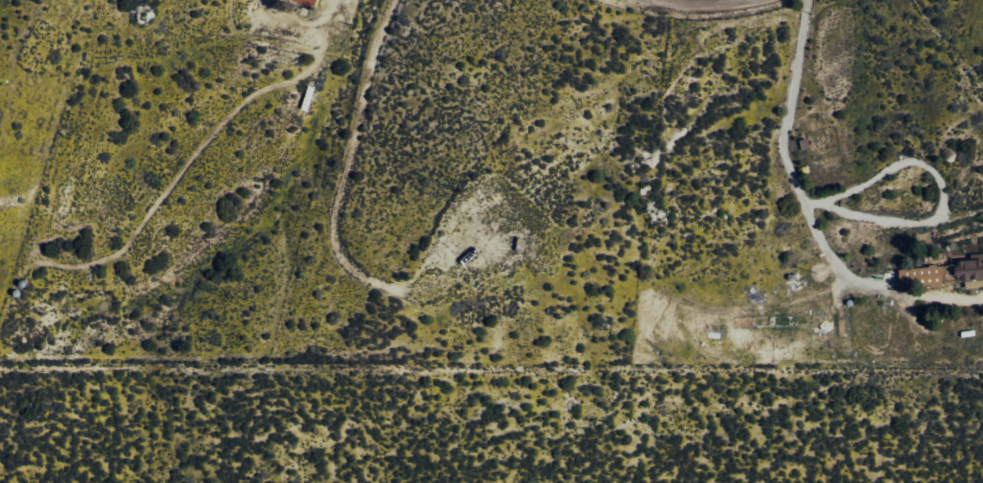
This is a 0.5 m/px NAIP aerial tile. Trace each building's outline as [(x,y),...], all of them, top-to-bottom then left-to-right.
[(969,260),(949,262),(952,283),(982,279),(982,253),(969,254),(969,260)]
